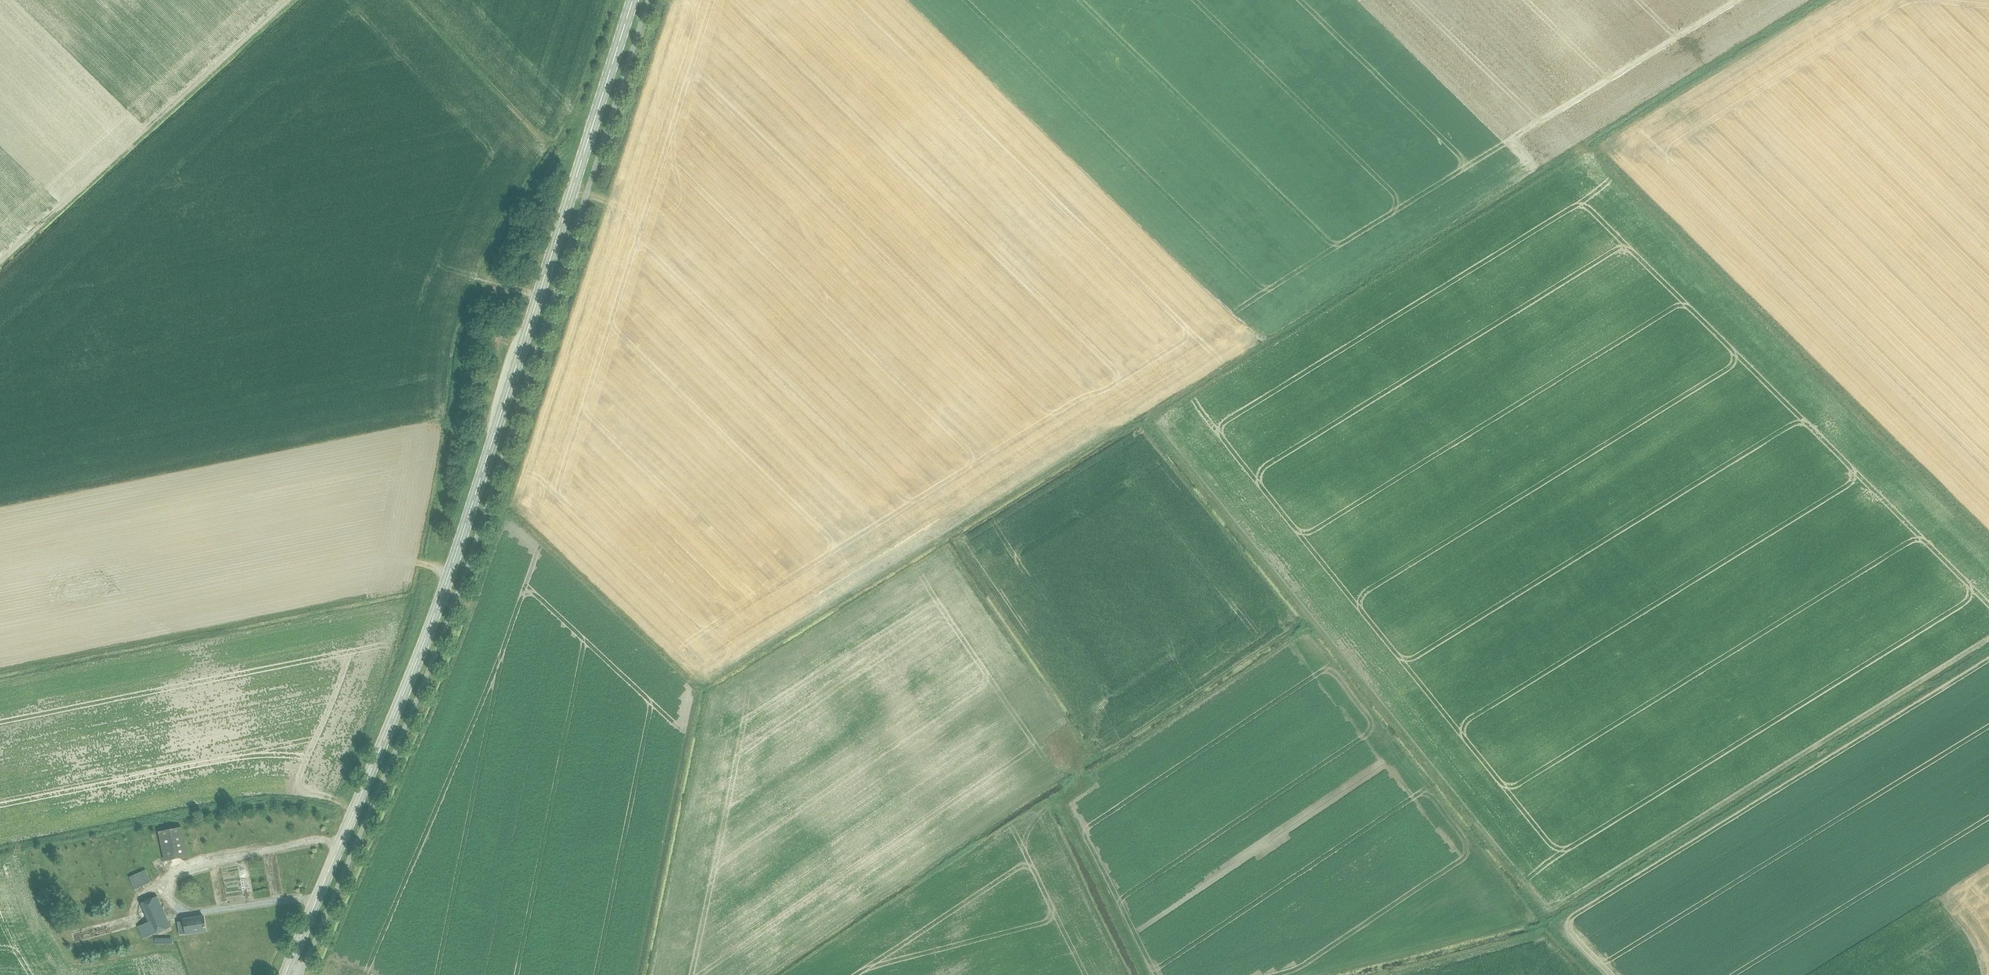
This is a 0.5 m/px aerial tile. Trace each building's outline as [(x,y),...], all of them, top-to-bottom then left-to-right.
[(159,832),(165,862),(188,857),(182,828),(159,832)] [(146,872),(130,878),(134,890),(151,883),(146,872)] [(169,928),(156,898),(140,904),(148,923),(137,928),(142,939),(169,928)] [(185,922),(179,922),(181,934),(187,933),(187,934),(206,931),(206,930),(204,917),(185,920),(185,922)]
